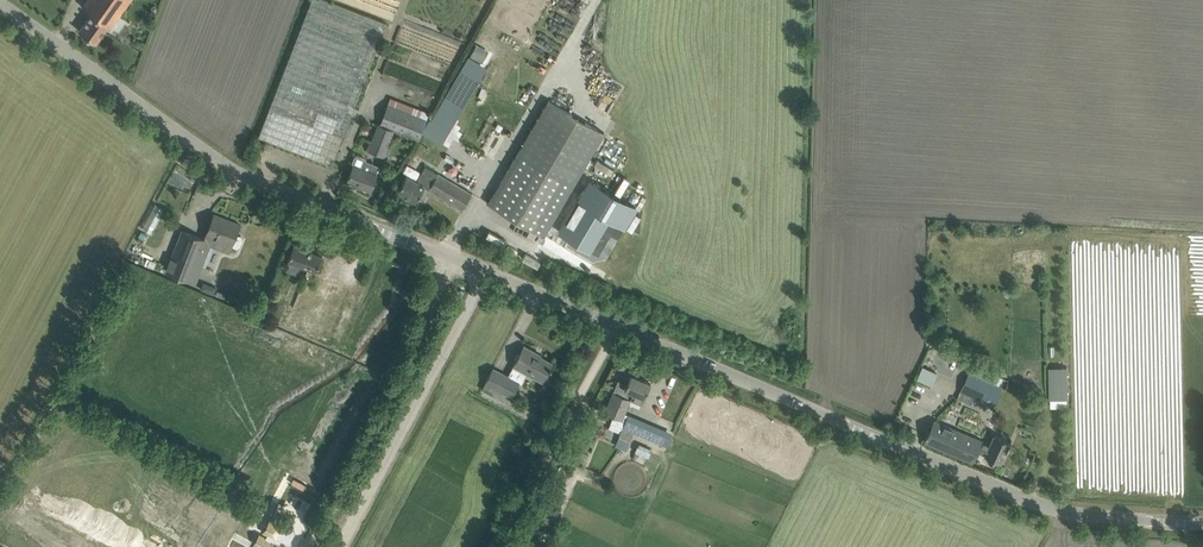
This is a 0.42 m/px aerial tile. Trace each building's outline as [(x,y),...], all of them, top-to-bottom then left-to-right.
[(116,19),(130,0),(87,0),(82,6),(91,13),(79,30),(96,43),(107,27),(109,29),(116,19)] [(262,125),(258,136),(331,165),(387,23),(329,0),(311,0),(262,125)] [(477,43),(470,55),(478,60),(485,48),(477,43)] [(549,100),(488,203),(544,235),(604,132),(549,100)] [(427,119),(388,104),(380,124),(394,130),(419,139),(427,119)] [(442,140),(451,144),(466,111),(458,107),(442,140)] [(384,156),(394,130),(380,124),(378,124),(368,150),(384,156)] [(615,138),(611,144),(621,150),(625,151),(628,146),(625,144),(615,138)] [(380,165),(367,161),(365,160),(366,157),(357,154),(354,155),(351,163),(353,164),(351,171),(350,171),(349,173),(350,173),(347,180),(360,186),(360,187),(370,191),(380,165)] [(605,154),(602,160),(612,166),(615,168),(618,163),(615,160),(605,154)] [(425,166),(417,181),(424,186),(429,189),(428,189),(462,209),(472,193),(425,166)] [(416,201),(424,186),(417,181),(406,175),(397,190),(416,201)] [(578,200),(559,232),(593,252),(595,249),(591,246),(608,218),(623,227),(624,226),(578,200)] [(206,237),(204,241),(214,245),(229,251),(232,244),(237,246),(240,245),(243,238),(242,235),(236,232),(240,224),(239,223),(238,226),(223,220),(224,218),(214,214),(210,225),(207,232),(205,237),(206,237)] [(173,257),(167,272),(195,282),(202,263),(206,264),(214,245),(204,241),(206,237),(205,237),(184,229),(173,257)] [(559,254),(557,259),(572,266),(574,260),(559,254)] [(300,263),(291,286),(306,292),(310,282),(320,287),(319,289),(336,296),(339,288),(350,293),(355,279),(346,276),(347,273),(325,264),(321,274),(314,272),(315,269),(300,263)] [(209,287),(208,291),(214,294),(217,288),(212,286),(209,287)] [(524,345),(508,375),(519,382),(521,383),(527,373),(542,380),(549,368),(550,369),(551,366),(550,366),(552,362),(534,352),(535,351),(524,345)] [(996,384),(999,375),(972,363),(957,398),(970,404),(973,397),(993,407),(1002,387),(996,384)] [(918,378),(930,384),(935,372),(924,366),(918,378)] [(519,382),(508,375),(493,367),(481,389),(505,402),(509,395),(511,396),(519,382)] [(1050,367),(1051,396),(1068,396),(1067,367),(1050,367)] [(641,403),(650,382),(631,374),(627,383),(618,380),(613,391),(631,398),(641,403)] [(613,391),(605,412),(613,416),(610,423),(622,428),(628,414),(625,413),(631,398),(613,391)] [(1034,397),(1031,403),(1040,407),(1043,401),(1034,397)] [(619,436),(616,443),(621,445),(620,447),(626,450),(630,440),(634,431),(662,443),(667,445),(671,437),(665,434),(641,424),(642,420),(628,414),(622,428),(619,436)] [(933,420),(929,430),(925,441),(972,461),(977,451),(985,454),(985,455),(1000,462),(1005,451),(1009,441),(994,434),(989,445),(981,442),(981,441),(933,420)] [(636,452),(649,457),(652,448),(639,443),(636,452)] [(274,542),(283,525),(270,518),(263,531),(268,533),(265,537),(263,536),(259,545),(263,546),(284,546),(274,542)]
